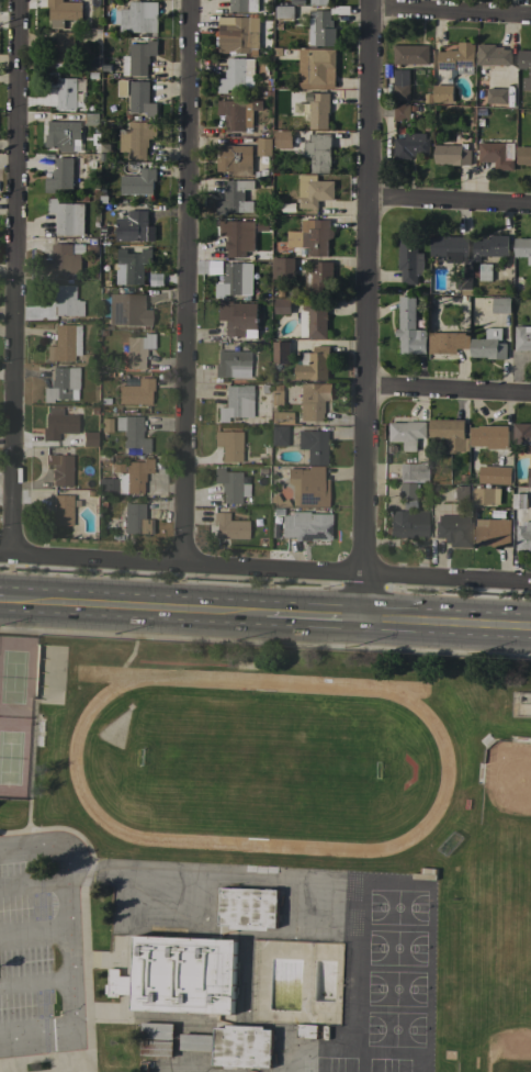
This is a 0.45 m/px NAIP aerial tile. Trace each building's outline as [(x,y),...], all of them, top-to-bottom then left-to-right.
[(47,7),(47,0),(63,0),(63,2),(82,2),(82,20),(65,20),(65,29),(52,29),(52,20),(49,20),(50,7),(47,7)] [(229,11),(230,0),(258,0),(258,12),(229,11)] [(158,32),(121,32),(121,9),(129,9),(129,1),(158,2),(158,32)] [(275,19),(275,5),(294,5),(294,19),(275,19)] [(316,46),(316,47),(309,47),(309,45),(309,18),(304,18),(304,11),(309,11),(309,10),(330,11),(330,5),(350,5),(350,14),(331,14),(330,20),(334,20),(334,27),(336,27),(336,46),(316,46)] [(219,53),(219,26),(218,26),(218,16),(250,18),(250,32),(259,32),(259,48),(250,48),(250,53),(219,53)] [(99,31),(99,44),(91,44),(91,38),(84,38),(84,31),(99,31)] [(75,32),(74,68),(49,67),(49,53),(55,53),(55,32),(75,32)] [(123,56),(129,56),(129,44),(147,44),(147,41),(158,41),(157,56),(149,55),(149,64),(147,64),(147,76),(129,76),(129,75),(123,75),(123,56)] [(457,51),(459,42),(475,43),(474,67),(473,67),(473,74),(456,74),(456,69),(438,69),(438,52),(445,52),(445,51),(457,51)] [(477,65),(477,44),(496,44),(496,47),(504,47),(504,49),(511,49),(511,65),(477,65)] [(394,64),(394,45),(429,45),(429,65),(394,64)] [(336,49),(336,68),(327,68),(327,85),(297,83),(298,48),(308,49),(336,49)] [(518,51),(530,51),(530,90),(522,90),(522,78),(530,78),(530,69),(518,69),(518,51)] [(253,87),(245,87),(245,90),(228,90),(227,93),(217,93),(218,78),(226,78),(226,69),(227,69),(227,58),(246,58),(255,58),(253,87)] [(76,109),(57,109),(58,88),(49,88),(49,72),(60,72),(60,78),(77,78),(76,109)] [(410,100),(394,101),(394,83),(395,83),(395,72),(408,72),(409,83),(410,100)] [(149,81),(149,103),(157,103),(157,118),(147,118),(147,112),(129,112),(129,81),(149,81)] [(433,102),(433,86),(453,86),(453,102),(433,102)] [(486,103),(487,88),(509,89),(508,104),(486,103)] [(310,102),(314,102),(314,93),(329,93),(329,112),(328,112),(328,130),(309,130),(310,102)] [(245,101),(245,116),(252,116),(252,127),(245,127),(245,131),(225,131),(225,115),(217,115),(217,100),(245,101)] [(410,121),(394,121),(394,104),(410,104),(410,121)] [(99,113),(100,125),(84,125),(84,113),(99,113)] [(60,152),(60,147),(45,147),(46,134),(48,135),(48,121),(81,122),(80,141),(74,139),(74,153),(60,152)] [(157,138),(148,138),(148,147),(147,147),(147,159),(128,159),(128,152),(120,152),(120,131),(128,131),(128,122),(147,122),(147,124),(157,124),(157,138)] [(275,148),(275,131),(292,131),(292,148),(275,148)] [(304,139),(309,139),(309,134),(331,135),(330,166),(329,166),(329,174),(310,172),(312,157),(303,156),(304,139)] [(257,138),(272,138),(271,156),(257,156),(257,138)] [(430,138),(429,154),(420,154),(420,157),(413,156),(413,159),(395,159),(395,138),(430,138)] [(495,170),(495,161),(478,161),(479,143),(515,143),(515,159),(513,159),(513,170),(495,170)] [(451,165),(451,164),(436,164),(436,145),(461,145),(461,144),(467,144),(467,149),(471,149),(471,165),(451,165)] [(251,175),(231,175),(231,171),(216,171),(216,158),(219,158),(219,145),(252,146),(251,175)] [(518,146),(530,146),(530,166),(526,166),(526,164),(517,164),(518,146)] [(45,178),(53,178),(53,169),(55,169),(55,157),(72,157),(72,189),(55,189),(55,192),(45,192),(45,178)] [(121,193),(121,175),(140,176),(140,168),(156,168),(156,181),(154,181),(152,194),(121,193)] [(334,181),(334,200),(318,200),(318,206),(298,206),(298,175),(316,175),(316,181),(334,181)] [(253,180),(253,190),(245,190),(244,201),(252,201),(252,214),(241,214),(241,217),(227,217),(227,215),(216,215),(216,201),(224,201),(224,192),(226,192),(226,180),(253,180)] [(83,235),(56,234),(56,213),(48,213),(48,198),(58,199),(58,203),(83,203),(83,235)] [(116,241),(116,219),(127,217),(127,210),(148,210),(148,226),(155,226),(155,241),(116,241)] [(227,235),(219,235),(219,221),(240,221),(240,219),(255,219),(255,252),(246,250),(246,257),(227,257),(227,235)] [(302,220),(330,220),(329,239),(328,239),(328,256),(309,256),(309,247),(302,247),(302,246),(285,246),(286,231),(302,231),(302,220)] [(399,235),(418,235),(417,254),(422,254),(421,277),(417,277),(417,284),(402,284),(402,270),(398,270),(399,235)] [(508,257),(481,256),(481,261),(476,261),(477,257),(474,257),(474,241),(483,241),(483,238),(490,238),(490,235),(509,236),(508,257)] [(430,256),(430,237),(439,237),(439,236),(468,236),(468,258),(473,258),(473,289),(456,289),(456,279),(463,279),(463,260),(462,260),(462,263),(447,263),(447,256),(430,256)] [(515,238),(530,238),(530,266),(528,266),(528,257),(515,257),(515,238)] [(44,275),(44,259),(46,259),(46,258),(52,258),(53,244),(72,244),(72,254),(75,254),(75,257),(81,258),(81,275),(44,275)] [(116,284),(116,264),(117,264),(117,248),(127,248),(127,254),(142,254),(142,248),(152,248),(151,264),(144,264),(144,284),(116,284)] [(294,279),(272,279),(272,257),(278,257),(278,258),(294,258),(294,279)] [(223,261),(223,273),(210,273),(210,261),(223,261)] [(252,295),(225,294),(225,298),(215,298),(216,283),(224,283),(224,275),(225,275),(226,263),(252,264),(252,295)] [(305,269),(313,269),(313,263),(332,263),(332,280),(330,280),(330,298),(312,298),(312,294),(305,294),(305,269)] [(492,281),(479,280),(479,277),(474,277),(474,269),(479,269),(479,264),(493,264),(492,281)] [(55,314),(55,305),(54,305),(54,302),(55,302),(55,299),(52,299),(52,284),(78,284),(77,303),(83,303),(82,315),(55,314)] [(109,324),(109,293),(144,293),(143,302),(144,302),(144,309),(150,309),(150,325),(109,324)] [(427,354),(400,354),(400,340),(399,340),(399,337),(396,336),(396,330),(399,330),(399,297),(416,297),(416,330),(427,330),(427,354)] [(493,313),(493,298),(511,298),(510,313),(493,313)] [(291,299),(291,314),(274,314),(274,299),(291,299)] [(226,336),(226,321),(218,321),(218,305),(221,305),(221,301),(233,301),(233,305),(234,305),(234,303),(257,303),(257,330),(246,330),(246,336),(226,336)] [(327,303),(327,338),(308,338),(308,337),(301,337),(301,309),(303,309),(303,303),(327,303)] [(80,355),(74,355),(74,360),(46,360),(47,345),(54,345),(55,324),(74,324),(80,324),(80,355)] [(516,326),(530,326),(530,350),(516,350),(516,326)] [(507,359),(487,359),(487,357),(471,357),(471,338),(486,338),(486,327),(501,328),(501,339),(498,339),(498,343),(507,344),(507,359)] [(126,336),(144,336),(144,333),(154,333),(154,348),(146,348),(146,356),(144,356),(144,368),(126,368),(126,336)] [(470,348),(456,348),(456,354),(429,354),(429,333),(465,333),(465,334),(470,334),(470,348)] [(273,342),(290,342),(290,364),(273,364),(273,342)] [(309,380),(309,379),(295,379),(295,365),(302,365),(302,353),(314,353),(314,346),(330,346),(330,365),(328,365),(328,380),(309,380)] [(215,376),(215,364),(217,364),(217,350),(250,350),(249,377),(215,376)] [(78,367),(78,388),(77,388),(77,399),(70,399),(70,398),(53,398),(53,402),(43,402),(43,387),(50,387),(50,379),(52,379),(52,367),(78,367)] [(118,402),(118,384),(138,384),(138,377),(154,377),(154,390),(151,390),(150,403),(118,402)] [(300,383),(331,384),(331,400),(323,400),(323,412),(321,412),(321,421),(300,421),(300,383)] [(227,416),(227,421),(217,421),(217,406),(225,406),(225,386),(242,386),(242,384),(252,384),(252,416),(245,416),(227,416)] [(280,401),(294,403),(296,386),(282,384),(280,401)] [(58,433),(58,440),(42,439),(43,427),(45,427),(45,414),(47,414),(47,406),(63,406),(63,414),(78,414),(78,433),(58,433)] [(271,424),(271,411),(292,411),(292,424),(271,424)] [(142,415),(142,425),(144,425),(144,431),(142,429),(142,437),(149,437),(149,451),(139,451),(139,446),(123,446),(124,429),(115,429),(115,415),(124,416),(124,415),(142,415)] [(111,432),(100,432),(100,418),(111,418),(111,432)] [(464,420),(464,438),(468,438),(468,451),(455,451),(455,454),(443,454),(443,446),(445,446),(445,439),(429,439),(429,420),(464,420)] [(407,423),(407,422),(426,422),(426,423),(426,438),(425,438),(425,446),(416,446),(416,451),(404,451),(404,442),(389,442),(389,423),(407,423)] [(513,423),(530,424),(530,454),(527,454),(527,444),(513,444),(513,423)] [(286,445),(270,445),(271,425),(286,425),(286,445)] [(508,426),(508,449),(487,449),(487,446),(471,446),(471,427),(478,427),(478,426),(508,426)] [(241,461),(222,461),(222,446),(214,445),(214,431),(241,431),(241,461)] [(326,465),(306,465),(306,448),(297,448),(297,431),(326,431),(326,465)] [(71,485),(53,485),(53,479),(52,479),(52,469),(53,469),(53,464),(45,464),(45,454),(55,454),(72,455),(71,485)] [(117,492),(117,494),(99,494),(99,478),(116,478),(116,472),(125,472),(125,460),(143,460),(143,458),(152,458),(152,472),(145,472),(145,481),(143,481),(143,493),(117,492)] [(399,462),(427,464),(427,480),(422,480),(422,481),(400,481),(400,479),(398,479),(399,462)] [(327,506),(297,505),(292,505),(292,485),(286,482),(286,468),(300,468),(300,469),(308,469),(308,466),(323,466),(323,478),(328,479),(327,506)] [(478,483),(479,466),(511,467),(510,484),(478,483)] [(248,482),(248,495),(240,495),(240,503),(223,503),(223,491),(221,491),(221,482),(213,482),(214,467),(224,468),(224,471),(241,471),(241,482),(248,482)] [(398,482),(415,482),(415,498),(398,498),(398,482)] [(445,501),(445,488),(454,488),(454,485),(470,485),(470,501),(445,501)] [(500,504),(474,504),(474,488),(500,488),(500,504)] [(512,488),(530,488),(530,498),(527,498),(527,507),(526,507),(526,518),(512,518),(512,488)] [(269,506),(269,496),(275,493),(281,501),(285,498),(291,506),(269,506)] [(72,525),(47,524),(47,510),(53,510),(53,494),(72,494),(72,525)] [(124,533),(125,502),(145,503),(145,518),(152,518),(151,533),(124,533)] [(330,539),(313,539),(313,540),(295,540),(295,536),(281,536),(282,515),(271,515),(271,507),(283,507),(283,514),(291,514),(291,511),(308,511),(308,513),(330,513),(330,539)] [(427,510),(427,537),(396,537),(396,536),(389,536),(389,510),(427,510)] [(215,538),(215,525),(213,525),(213,512),(228,512),(228,520),(248,520),(248,538),(215,538)] [(468,517),(468,521),(471,521),(470,543),(451,543),(451,539),(443,539),(443,537),(434,537),(434,521),(437,521),(437,516),(468,517)] [(499,517),(504,517),(504,518),(511,518),(511,547),(492,547),(492,545),(475,546),(475,520),(499,520),(499,517)] [(521,522),(530,522),(530,550),(517,550),(517,526),(517,525),(521,525),(521,522)] [(437,850),(453,831),(461,839),(445,857),(437,850)] [(278,890),(276,928),(268,928),(268,930),(229,929),(229,926),(218,926),(221,887),(278,890)] [(132,1010),(133,995),(118,994),(118,997),(108,996),(108,994),(105,994),(106,984),(109,984),(109,969),(120,969),(120,976),(134,976),(135,936),(237,940),(234,1015),(132,1010)] [(142,1039),(142,1023),(174,1024),(173,1040),(142,1039)] [(213,1065),(214,1027),(226,1028),(226,1025),(263,1026),(263,1029),(272,1030),(271,1068),(213,1065)] [(296,1038),(297,1025),(317,1025),(316,1039),(296,1038)] [(180,1050),(180,1034),(213,1035),(212,1051),(180,1050)] [(140,1057),(142,1040),(173,1041),(172,1058),(140,1057)]
